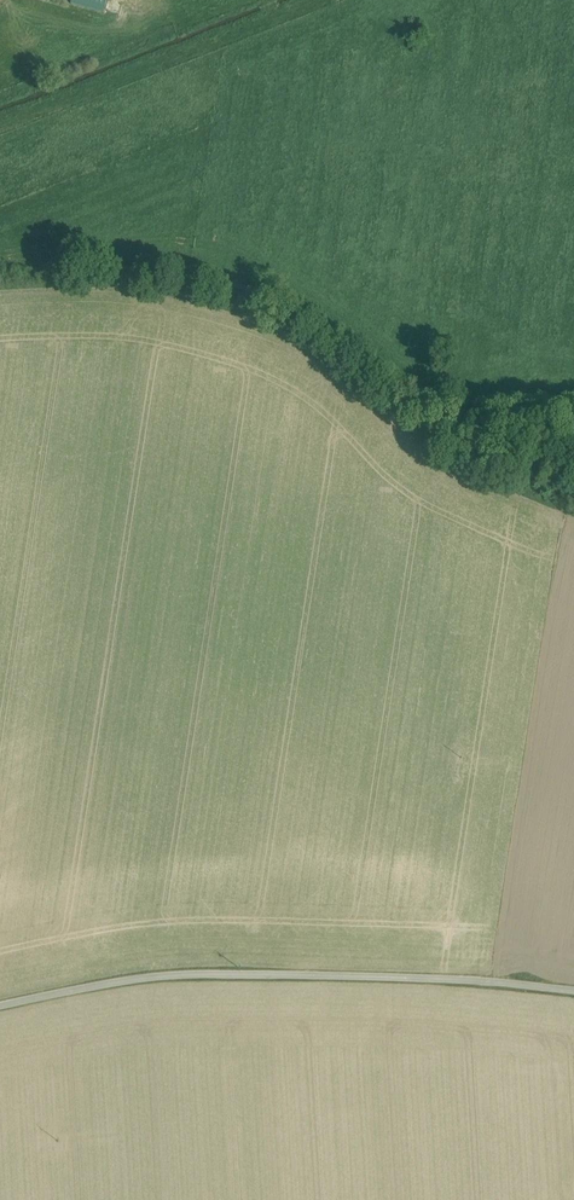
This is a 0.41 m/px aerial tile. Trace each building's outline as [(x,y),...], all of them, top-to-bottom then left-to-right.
[(106,11),(108,0),(73,0),(72,4),(106,11)]
